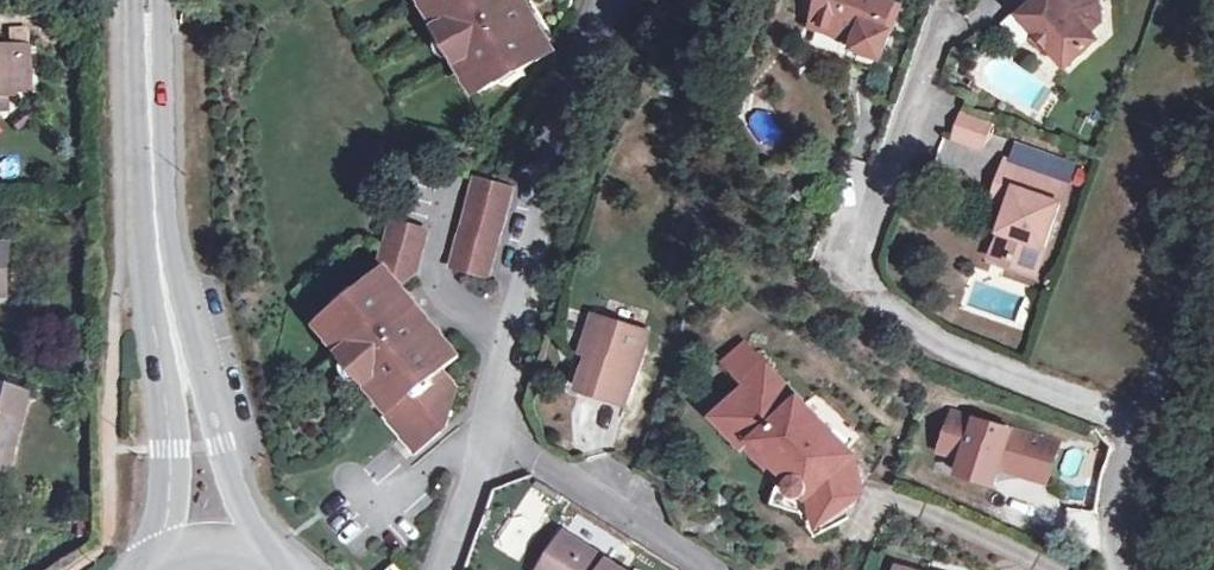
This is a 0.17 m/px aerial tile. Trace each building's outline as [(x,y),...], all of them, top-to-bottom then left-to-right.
[(443,10),(437,14),(445,29),(438,33),(457,67),(470,59),(479,75),(473,79),(482,95),(499,85),(503,91),(522,80),(519,73),(549,56),(531,24),(527,26),(519,10),(517,11),(511,0),(437,0),(443,10)] [(860,54),(891,65),(899,42),(895,41),(900,28),(904,30),(908,16),(868,0),(830,0),(818,28),(863,45),(860,54)] [(1117,26),(1104,13),(1115,5),(1111,0),(1065,0),(1059,5),(1056,2),(1034,18),(1046,32),(1045,39),(1044,46),(1048,56),(1052,62),(1056,65),(1070,66),(1073,64),(1082,74),(1116,46),(1107,35),(1117,26)] [(1104,13),(1117,26),(1115,5),(1104,13)] [(1,87),(29,87),(28,36),(0,36),(0,87),(1,87)] [(891,65),(860,54),(855,69),(885,81),(891,65)] [(974,119),(965,143),(991,153),(1000,129),(974,119)] [(1018,220),(1003,256),(1021,263),(1026,277),(1044,284),(1077,192),(1016,168),(1007,192),(1026,199),(1018,220)] [(477,188),(451,273),(484,283),(510,198),(477,188)] [(999,212),(1018,220),(1026,199),(1007,192),(999,212)] [(386,421),(415,456),(444,433),(454,396),(439,378),(456,363),(431,333),(420,342),(409,330),(397,315),(407,306),(395,291),(411,279),(423,238),(392,229),(380,269),(322,320),(334,335),(339,331),(350,345),(339,354),(363,384),(374,375),(385,389),(380,393),(396,412),(386,421)] [(18,252),(0,253),(0,301),(20,300),(18,252)] [(1021,263),(1003,256),(999,267),(1026,277),(1021,263)] [(397,315),(409,330),(420,321),(407,306),(397,315)] [(647,345),(594,329),(584,361),(591,363),(579,400),(627,415),(647,345)] [(714,432),(744,464),(755,455),(770,471),(792,406),(745,358),(725,376),(749,400),(714,432)] [(26,406),(0,398),(0,476),(8,479),(26,406)] [(782,484),(776,499),(769,516),(801,528),(814,553),(826,546),(821,536),(855,510),(859,504),(858,489),(855,469),(792,406),(770,471),(782,484)] [(954,461),(949,474),(991,487),(996,470),(1048,486),(1062,443),(948,407),(933,454),(954,461)] [(744,464),(765,486),(770,471),(755,455),(744,464)] [(765,486),(776,499),(782,484),(770,471),(765,486)] [(566,547),(549,569),(601,569),(566,547)]
